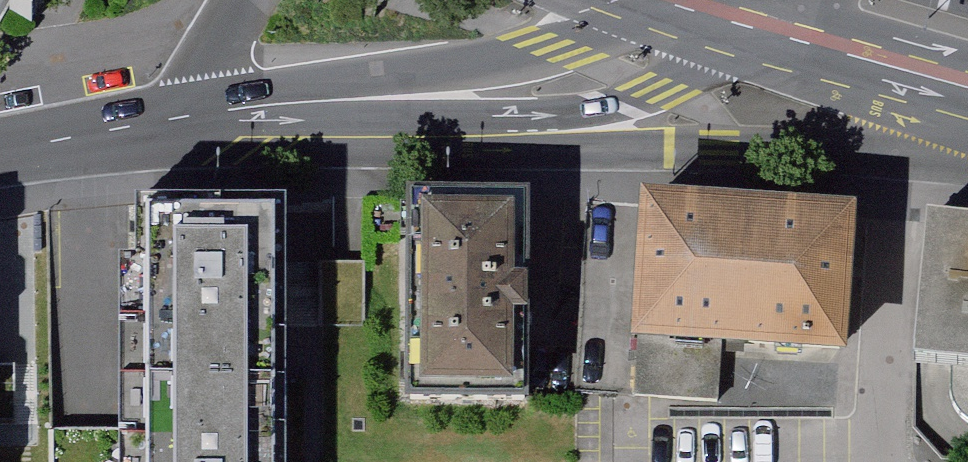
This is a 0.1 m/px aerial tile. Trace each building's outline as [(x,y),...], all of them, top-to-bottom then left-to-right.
[(11,7),(31,18),(41,0),(15,0),(11,7)] [(274,201),(139,200),(138,249),(120,249),(118,461),(271,461),(274,201)] [(531,203),(403,203),(402,418),(530,419),(531,203)] [(850,227),(641,214),(632,351),(841,364),(850,227)] [(917,229),(902,380),(950,384),(967,386),(967,233),(917,229)] [(950,384),(947,404),(949,424),(958,437),(967,442),(967,386),(950,384)]
